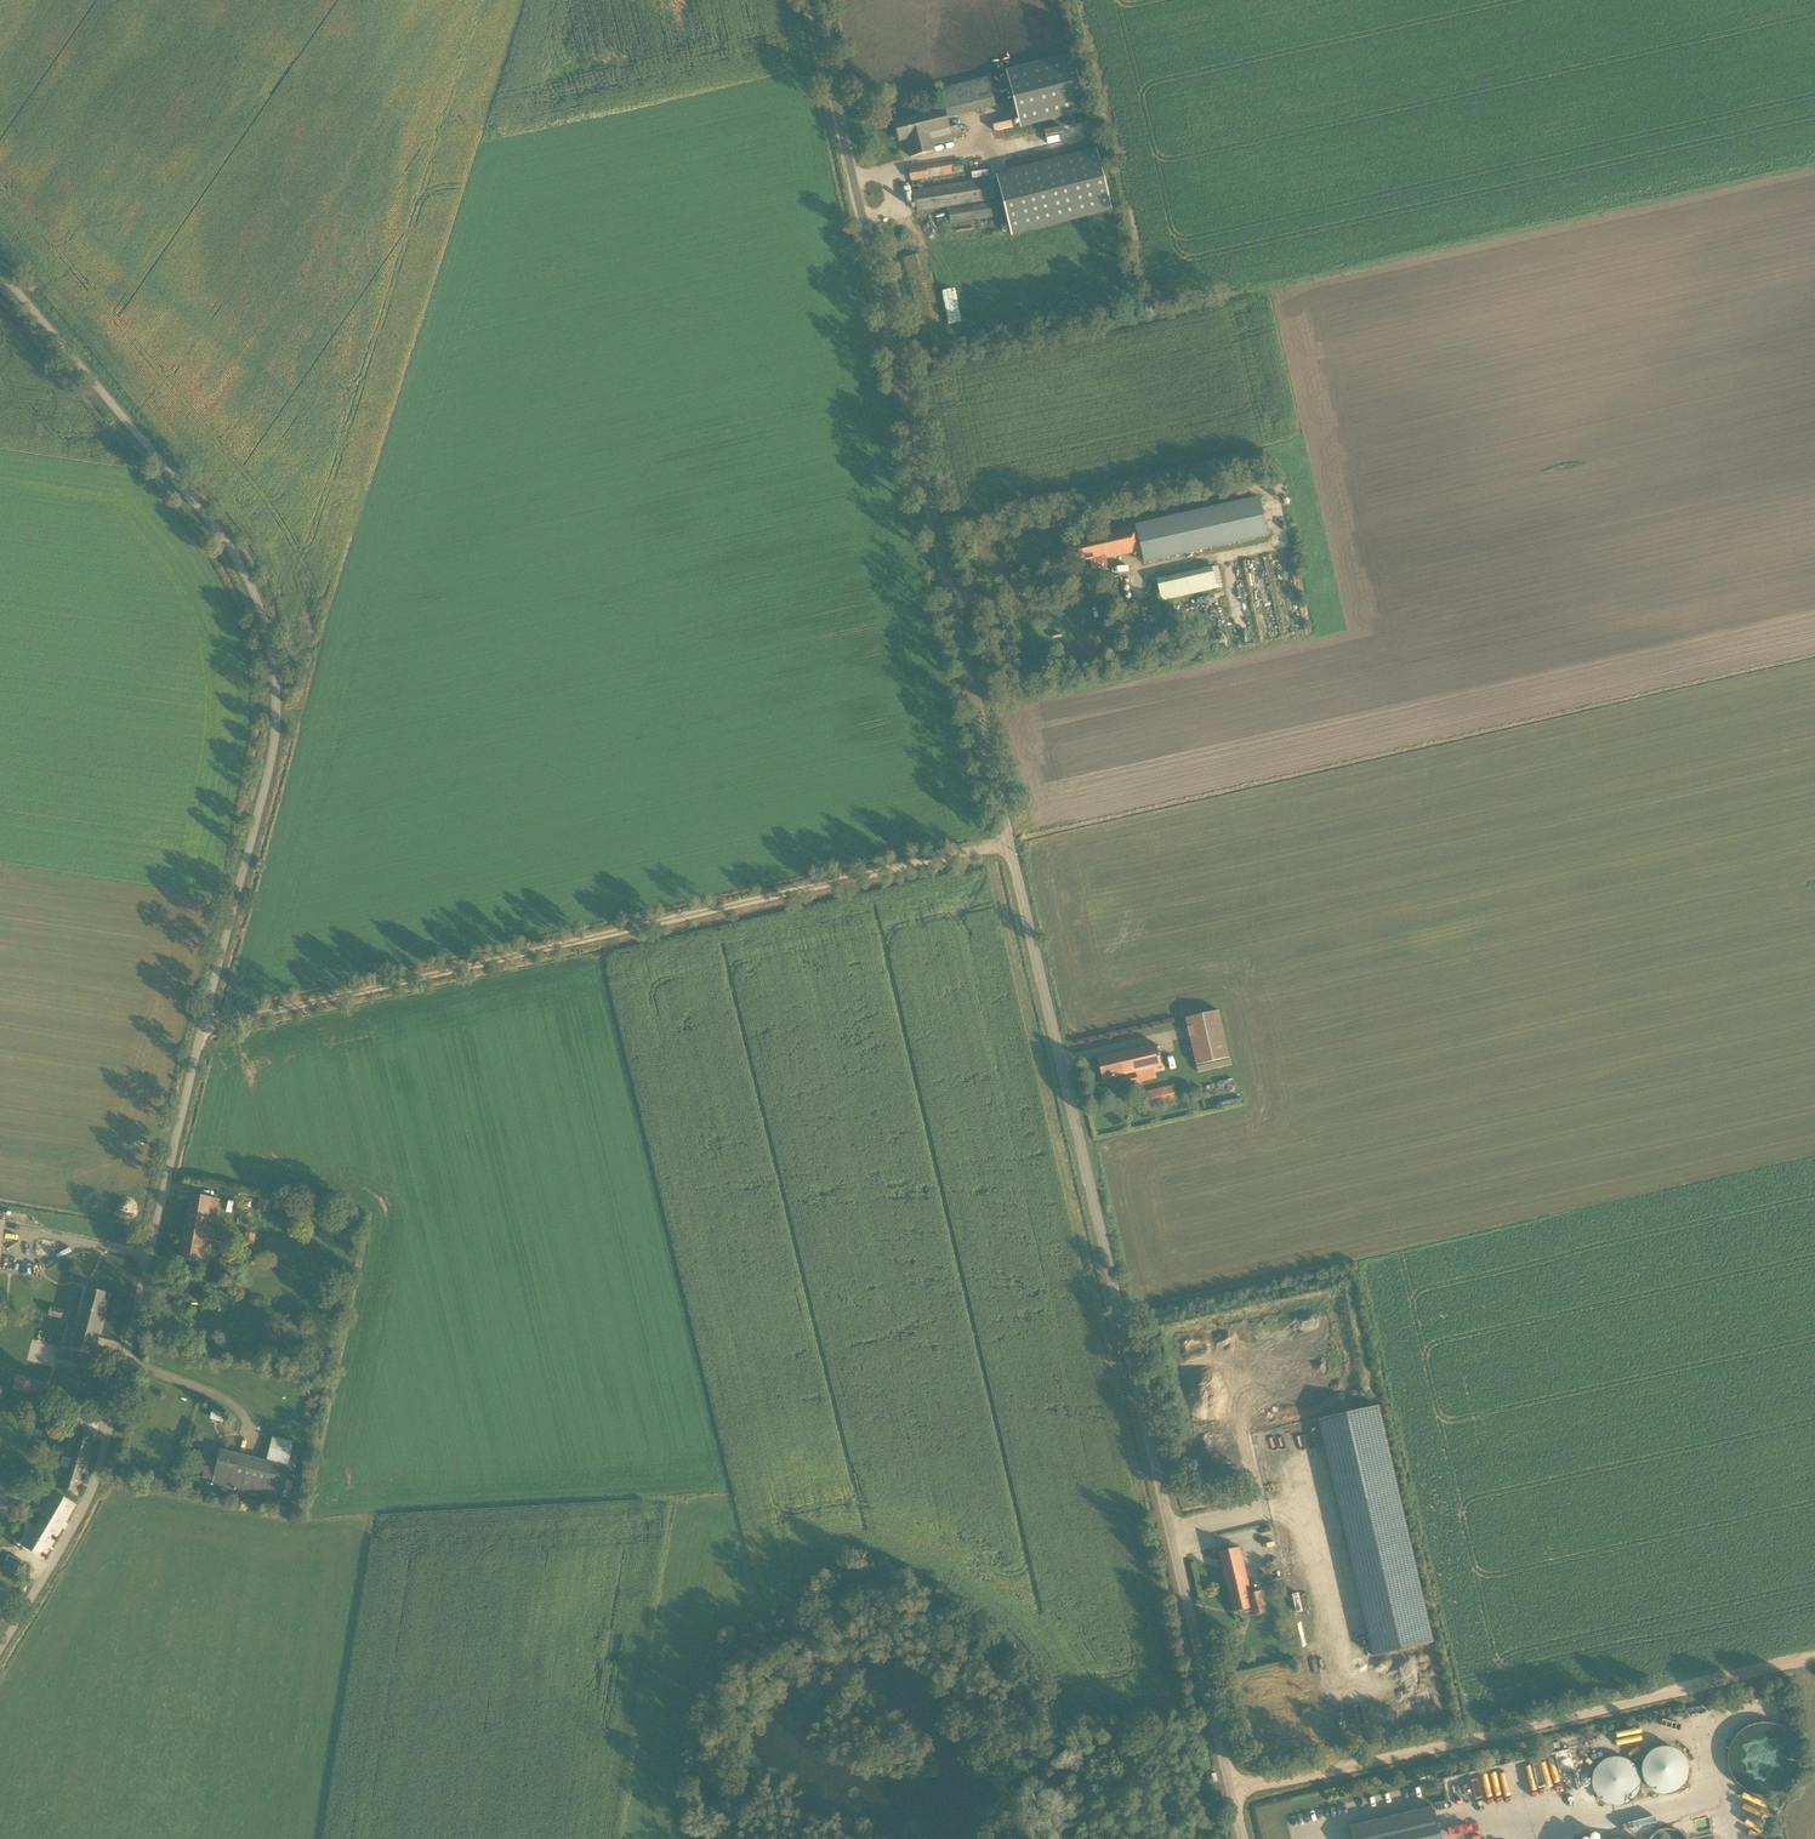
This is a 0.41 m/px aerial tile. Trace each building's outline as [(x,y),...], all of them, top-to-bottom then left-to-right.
[(1083,99),(1072,57),(1006,73),(1017,116),(1083,99)] [(894,121),(899,142),(906,140),(911,157),(935,151),(934,147),(953,143),(952,140),(962,138),(959,126),(949,128),(947,120),(948,120),(945,109),(894,121)] [(1012,120),(993,125),(995,130),(1013,125),(1012,120)] [(1111,209),(1096,151),(996,176),(1011,234),(1111,209)] [(909,168),(911,182),(928,179),(928,178),(964,173),(962,161),(909,168)] [(994,199),(991,179),(913,191),(916,212),(994,199)] [(948,210),(950,224),(976,220),(973,205),(948,210)] [(971,241),(990,238),(989,232),(970,234),(971,241)] [(1090,536),(1091,538),(1072,542),(1077,563),(1091,560),(1093,569),(1107,565),(1106,559),(1141,552),(1143,561),(1175,554),(1176,557),(1266,537),(1258,498),(1090,536)] [(1158,578),(1163,600),(1222,587),(1217,566),(1158,578)] [(1105,580),(1109,597),(1125,593),(1121,577),(1105,580)] [(1226,632),(1220,593),(1206,596),(1212,635),(1226,632)] [(1184,1018),(1195,1066),(1229,1058),(1218,1011),(1184,1018)] [(1097,1058),(1102,1080),(1118,1076),(1121,1088),(1133,1086),(1133,1087),(1138,1086),(1135,1073),(1161,1067),(1156,1045),(1097,1058)] [(1222,1060),(1198,1067),(1199,1071),(1223,1065),(1222,1060)] [(1143,1092),(1146,1106),(1176,1099),(1173,1086),(1143,1092)] [(256,1211),(269,1213),(271,1201),(274,1201),(275,1196),(259,1194),(256,1211)] [(180,1259),(192,1261),(200,1263),(202,1256),(209,1257),(215,1227),(207,1226),(210,1211),(218,1212),(220,1200),(191,1195),(180,1259)] [(244,1241),(253,1242),(254,1235),(246,1234),(244,1241)] [(61,1343),(57,1359),(78,1365),(90,1368),(109,1294),(98,1291),(86,1288),(81,1305),(78,1318),(73,1317),(71,1322),(69,1322),(64,1343),(61,1343)] [(48,1316),(61,1319),(63,1308),(51,1305),(48,1316)] [(42,1383),(40,1392),(52,1395),(55,1386),(42,1383)] [(60,1404),(59,1413),(65,1414),(67,1405),(60,1404)] [(1419,1552),(1413,1553),(1385,1405),(1326,1416),(1372,1655),(1436,1643),(1419,1552)] [(214,1408),(211,1417),(223,1421),(226,1412),(214,1408)] [(82,1420),(89,1421),(91,1411),(83,1410),(82,1420)] [(63,1456),(60,1466),(64,1467),(57,1489),(78,1496),(96,1437),(75,1431),(67,1458),(63,1456)] [(213,1480),(212,1485),(281,1502),(289,1469),(221,1451),(216,1469),(205,1466),(202,1477),(213,1480)] [(26,1539),(22,1546),(41,1558),(74,1504),(53,1492),(32,1527),(29,1526),(23,1537),(26,1539)] [(1219,1552),(1234,1612),(1251,1608),(1253,1616),(1265,1613),(1260,1591),(1251,1593),(1240,1547),(1219,1552)] [(1417,1659),(1420,1677),(1433,1675),(1430,1657),(1417,1659)] [(1307,1669),(1309,1678),(1339,1669),(1337,1661),(1307,1669)] [(1727,1759),(1727,1763),(1727,1766),(1728,1769),(1729,1772),(1730,1775),(1732,1778),(1733,1781),(1735,1783),(1738,1785),(1740,1788),(1742,1789),(1745,1791),(1748,1793),(1751,1794),(1754,1795),(1757,1796),(1760,1796),(1763,1796),(1767,1796),(1770,1796),(1773,1795),(1776,1794),(1779,1793),(1782,1791),(1784,1789),(1787,1788),(1789,1785),(1791,1783),(1793,1780),(1795,1778),(1797,1775),(1798,1772),(1799,1769),(1799,1766),(1800,1763),(1800,1760),(1800,1756),(1799,1753),(1799,1750),(1798,1747),(1797,1744),(1795,1741),(1793,1738),(1791,1736),(1789,1734),(1787,1731),(1784,1730),(1782,1728),(1779,1726),(1776,1725),(1773,1724),(1770,1723),(1767,1723),(1763,1723),(1760,1723),(1757,1723),(1754,1724),(1751,1725),(1748,1726),(1745,1728),(1742,1729),(1740,1731),(1738,1734),(1735,1736),(1733,1739),(1732,1741),(1730,1744),(1729,1747),(1728,1750),(1727,1753),(1727,1756),(1727,1759)] [(1640,1770),(1640,1772),(1640,1775),(1641,1777),(1641,1779),(1642,1781),(1643,1782),(1644,1784),(1645,1786),(1647,1788),(1648,1789),(1650,1790),(1652,1791),(1654,1792),(1656,1793),(1658,1794),(1660,1794),(1662,1795),(1664,1795),(1666,1795),(1668,1794),(1670,1794),(1672,1793),(1674,1792),(1676,1791),(1678,1790),(1680,1789),(1681,1788),(1683,1786),(1684,1784),(1685,1782),(1686,1781),(1687,1779),(1687,1777),(1688,1775),(1688,1772),(1688,1770),(1688,1768),(1688,1766),(1687,1764),(1687,1762),(1686,1760),(1685,1758),(1684,1756),(1683,1755),(1681,1753),(1680,1752),(1678,1751),(1676,1749),(1674,1748),(1672,1748),(1670,1747),(1668,1746),(1666,1746),(1664,1746),(1662,1746),(1660,1746),(1658,1747),(1656,1748),(1654,1748),(1652,1749),(1650,1751),(1648,1752),(1647,1753),(1645,1755),(1644,1756),(1643,1758),(1642,1760),(1641,1762),(1641,1764),(1640,1766),(1640,1768),(1640,1770)] [(1591,1781),(1591,1784),(1591,1786),(1592,1788),(1592,1790),(1593,1792),(1594,1793),(1595,1795),(1597,1797),(1598,1798),(1599,1800),(1601,1801),(1603,1802),(1605,1803),(1607,1804),(1609,1805),(1611,1805),(1613,1805),(1615,1806),(1617,1805),(1619,1805),(1621,1805),(1623,1804),(1625,1803),(1627,1802),(1629,1801),(1631,1800),(1632,1798),(1634,1797),(1635,1795),(1636,1793),(1637,1792),(1638,1790),(1638,1788),(1639,1786),(1639,1784),(1639,1781),(1639,1779),(1639,1777),(1638,1775),(1638,1773),(1637,1771),(1636,1769),(1635,1768),(1634,1766),(1632,1764),(1631,1763),(1629,1762),(1627,1760),(1625,1760),(1623,1759),(1621,1758),(1619,1758),(1617,1757),(1615,1757),(1613,1757),(1611,1758),(1609,1758),(1607,1759),(1605,1760),(1603,1761),(1601,1762),(1599,1763),(1598,1764),(1597,1766),(1595,1768),(1594,1769),(1593,1771),(1592,1773),(1592,1775),(1591,1777),(1591,1779),(1591,1781)] [(1469,1777),(1460,1778),(1463,1806),(1472,1805),(1469,1777)] [(1433,1807),(1350,1827),(1353,1838),(1441,1838),(1433,1807)] [(1648,1838),(1685,1838),(1684,1838),(1683,1836),(1682,1835),(1680,1833),(1679,1832),(1677,1831),(1676,1830),(1674,1830),(1672,1829),(1670,1829),(1668,1828),(1666,1828),(1665,1828),(1663,1829),(1661,1829),(1659,1830),(1657,1830),(1655,1831),(1654,1832),(1652,1833),(1651,1835),(1650,1836),(1649,1838),(1648,1838)]
